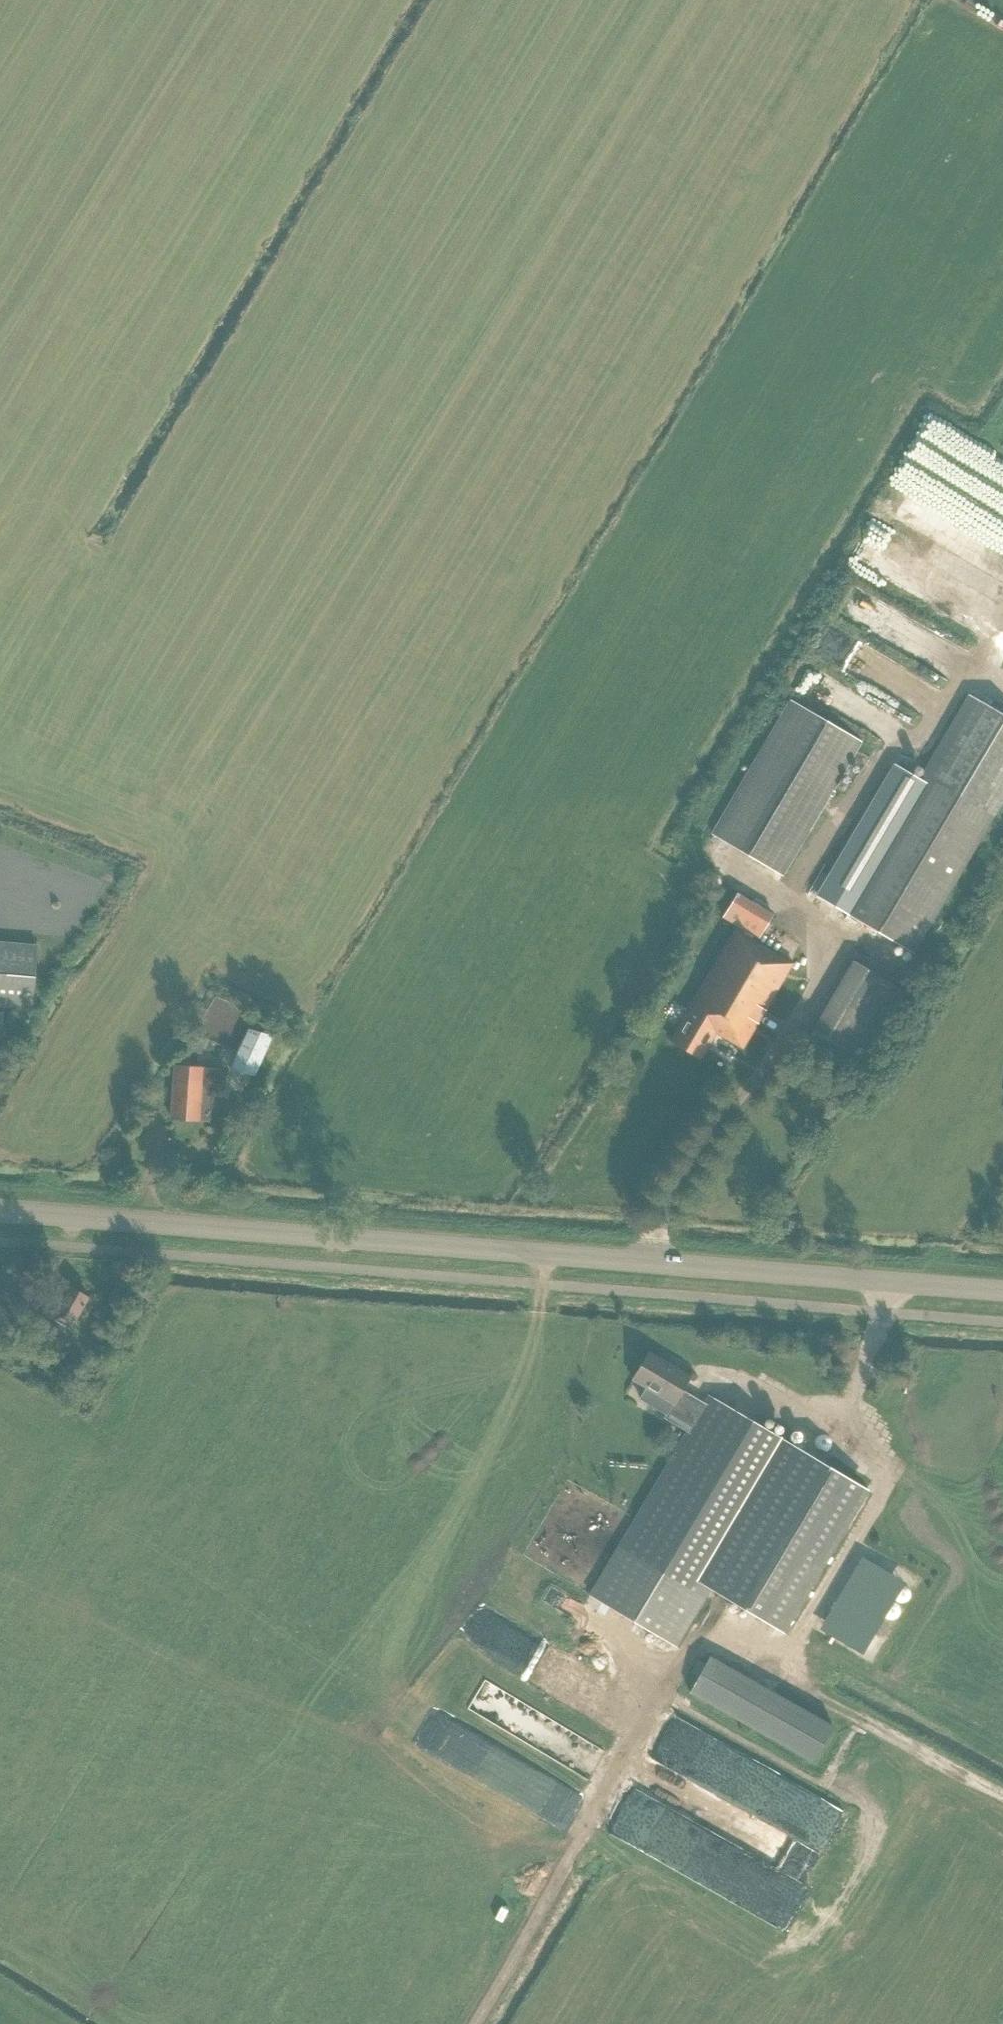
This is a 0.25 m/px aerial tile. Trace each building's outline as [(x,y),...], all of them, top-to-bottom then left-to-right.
[(1002,800),(1002,715),(968,694),(918,779),(893,764),(816,893),(913,951),(1002,800)] [(831,796),(835,790),(832,789),(861,741),(790,699),(712,832),(783,874),(829,794),(831,796)] [(759,938),(773,913),(752,901),(737,892),(722,916),(738,926),(759,938)] [(742,1048),(793,962),(735,928),(681,1018),(684,1019),(671,1041),(699,1058),(714,1031),(742,1048)] [(38,944),(0,941),(0,1005),(32,1008),(38,944)] [(866,1061),(907,991),(853,959),(812,1029),(866,1061)] [(32,1016),(24,1015),(24,1023),(31,1023),(32,1016)] [(254,1076),(273,1035),(248,1028),(229,1068),(254,1076)] [(11,1037),(0,1038),(0,1053),(13,1051),(11,1037)] [(222,1087),(224,1069),(203,1067),(204,1067),(174,1064),(169,1119),(209,1122),(212,1088),(217,1088),(220,1086),(222,1087)] [(76,1304),(62,1296),(40,1333),(54,1341),(56,1338),(70,1346),(96,1300),(83,1292),(76,1304)] [(645,1386),(639,1398),(666,1414),(664,1417),(687,1430),(589,1595),(676,1646),(710,1588),(784,1632),(869,1490),(708,1395),(704,1401),(682,1388),(690,1375),(649,1351),(632,1378),(645,1386)] [(777,1742),(797,1706),(709,1657),(689,1692),(777,1742)] [(758,1767),(753,1783),(763,1786),(762,1788),(785,1795),(790,1779),(758,1767)]
